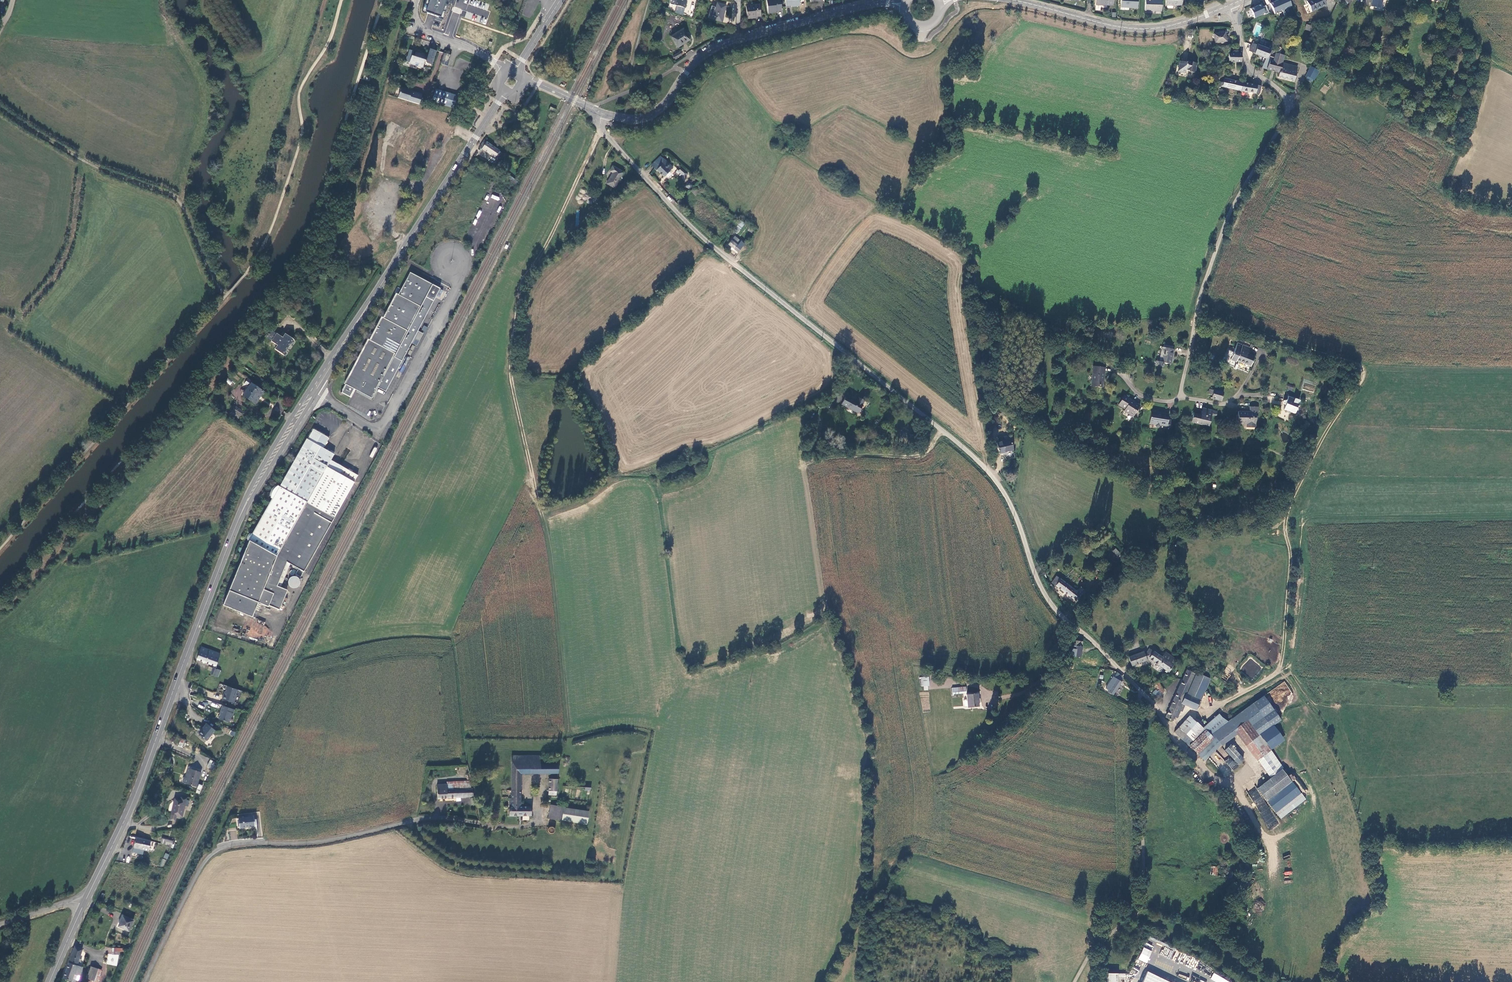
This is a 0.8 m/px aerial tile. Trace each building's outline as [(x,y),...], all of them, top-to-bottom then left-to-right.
[(423,11),(442,19),(450,0),(427,0),(423,11)] [(675,6),(685,9),(686,4),(685,4),(686,0),(677,0),(675,6)] [(767,1),(768,14),(777,13),(776,11),(782,11),(780,0),(772,0),(767,1)] [(1162,11),(1163,0),(1146,0),(1145,11),(1162,11)] [(1292,6),(1289,0),(1278,0),(1270,4),(1275,14),(1292,6)] [(1313,12),(1327,5),(1325,0),(1310,0),(1308,1),(1313,12)] [(1370,7),(1381,9),(1381,8),(1383,0),(1372,0),(1370,7)] [(1265,2),(1251,7),(1255,18),(1268,13),(1265,2)] [(725,7),(717,4),(711,7),(708,18),(721,22),(725,7)] [(759,4),(746,6),(747,18),(755,18),(756,16),(761,16),(759,4)] [(685,42),(686,43),(690,40),(683,29),(671,37),(677,47),(685,42)] [(1227,42),(1226,33),(1215,34),(1216,43),(1227,42)] [(1259,40),(1257,44),(1270,50),(1272,45),(1259,40)] [(1256,46),(1253,53),(1265,58),(1266,59),(1267,57),(1270,58),(1271,54),(1269,53),(1270,50),(1257,44),(1256,46)] [(1270,58),(1266,69),(1278,73),(1278,76),(1293,80),(1296,67),(1281,63),(1284,55),(1279,54),(1280,47),(1277,46),(1274,55),(1271,54),(1270,58)] [(406,62),(423,67),(425,61),(427,62),(429,54),(423,53),(422,55),(416,53),(416,56),(412,55),(413,51),(410,50),(408,57),(407,57),(406,62)] [(1242,62),(1243,54),(1239,54),(1239,51),(1235,51),(1234,54),(1230,54),(1230,62),(1242,62)] [(452,56),(444,53),(441,65),(448,67),(452,56)] [(1261,67),(1266,69),(1270,58),(1267,57),(1266,59),(1265,58),(1261,67)] [(1178,61),(1177,70),(1183,71),(1195,73),(1197,64),(1178,61)] [(1313,79),(1314,80),(1319,72),(1312,67),(1307,76),(1308,76),(1307,80),(1311,82),(1313,79)] [(1243,83),(1225,78),(1224,83),(1220,82),(1220,86),(1242,91),(1243,83)] [(1261,87),(1243,83),(1242,91),(1260,95),(1261,87)] [(420,104),(422,95),(412,92),(412,91),(408,89),(408,90),(401,89),(398,98),(420,104)] [(458,96),(436,89),(432,101),(454,108),(458,96)] [(484,141),(479,147),(495,157),(500,151),(484,141)] [(664,178),(673,168),(663,159),(655,168),(664,178)] [(503,170),(506,165),(500,161),(497,167),(503,170)] [(615,189),(624,172),(613,166),(610,172),(613,174),(607,185),(615,189)] [(617,198),(629,186),(626,183),(615,195),(617,198)] [(374,214),(386,192),(379,188),(367,211),(374,214)] [(737,234),(745,224),(741,221),(734,232),(737,234)] [(729,245),(738,252),(745,244),(735,237),(729,245)] [(374,330),(402,344),(434,284),(412,272),(399,295),(397,294),(385,318),(382,316),(374,330)] [(393,360),(402,344),(374,330),(370,339),(368,338),(345,382),(346,388),(345,387),(341,395),(349,400),(353,392),(371,402),(377,391),(385,395),(401,365),(393,360)] [(282,353),(292,338),(286,334),(284,337),(278,333),(272,341),(279,345),(276,350),(282,353)] [(1231,355),(1230,359),(1235,361),(1235,360),(1249,365),(1253,355),(1246,353),(1248,347),(1241,344),(1241,346),(1235,344),(1232,353),(1231,355)] [(1174,350),(1173,349),(1164,347),(1163,347),(1160,361),(1158,361),(1157,366),(1163,367),(1164,363),(1171,364),(1174,350)] [(1106,368),(1094,367),(1092,386),(1103,388),(1106,368)] [(253,402),(262,390),(252,383),(243,395),(253,402)] [(1222,400),(1224,392),(1210,389),(1209,395),(1213,396),(1213,398),(1222,400)] [(857,402),(846,396),(841,405),(859,414),(865,402),(859,398),(857,402)] [(1133,401),(1124,396),(1119,405),(1125,409),(1124,411),(1133,417),(1140,405),(1133,401)] [(1300,400),(1289,396),(1288,400),(1286,400),(1286,405),(1284,410),(1287,411),(1287,413),(1292,413),(1296,414),(1296,413),(1299,412),(1298,406),(1300,400)] [(993,409),(1001,414),(1005,409),(1000,406),(999,408),(995,405),(993,409)] [(236,407),(231,414),(239,418),(243,412),(236,407)] [(1238,420),(1238,423),(1247,423),(1247,424),(1256,425),(1256,420),(1258,420),(1258,417),(1256,417),(1256,414),(1256,407),(1253,407),(1252,412),(1250,412),(1238,412),(1238,416),(1238,420)] [(1218,412),(1204,409),(1202,415),(1194,413),(1192,423),(1209,427),(1212,415),(1217,416),(1218,412)] [(1166,426),(1165,427),(1171,428),(1172,421),(1168,420),(1169,415),(1163,414),(1163,415),(1158,414),(1159,414),(1152,413),(1150,423),(1157,424),(1161,425),(1166,426)] [(356,474),(329,459),(333,452),(324,447),(329,438),(314,430),(308,439),(306,438),(277,492),(276,491),(275,491),(274,491),(273,492),(272,492),(272,493),(271,493),(271,494),(270,495),(270,496),(270,497),(271,497),(271,498),(272,499),(273,500),(253,536),(252,535),(251,535),(250,535),(249,535),(248,536),(247,536),(247,537),(246,537),(246,538),(246,539),(246,540),(246,541),(247,542),(248,543),(223,605),(252,617),(258,602),(268,607),(269,605),(279,609),(287,590),(280,587),(290,563),(304,571),(356,474)] [(1005,452),(1013,450),(1011,440),(1003,442),(1005,452)] [(1112,551),(1118,557),(1121,554),(1115,548),(1112,551)] [(298,588),(300,577),(290,575),(288,586),(298,588)] [(1077,592),(1057,577),(1052,583),(1077,602),(1082,595),(1077,592)] [(1081,587),(1077,592),(1082,595),(1086,590),(1081,587)] [(1081,657),(1083,642),(1075,641),(1075,645),(1074,645),(1073,649),(1072,649),(1072,656),(1081,657)] [(221,653),(202,646),(197,660),(216,667),(217,665),(219,666),(220,663),(218,662),(221,653)] [(1169,672),(1177,659),(1166,652),(1163,657),(1150,649),(1147,653),(1151,656),(1149,658),(1169,672)] [(1134,665),(1147,660),(1144,652),(1130,657),(1134,665)] [(219,677),(222,670),(214,667),(211,674),(219,677)] [(1188,670),(1168,713),(1167,718),(1173,721),(1175,718),(1178,710),(1181,712),(1182,713),(1186,705),(1196,709),(1200,700),(1186,694),(1190,687),(1196,674),(1188,670)] [(1104,689),(1112,694),(1121,682),(1113,676),(1104,689)] [(929,677),(920,677),(920,686),(929,686),(929,677)] [(1158,682),(1153,685),(1156,690),(1152,693),(1157,698),(1165,691),(1158,682)] [(222,700),(234,704),(237,696),(236,696),(238,690),(224,686),(223,689),(226,690),(226,692),(225,692),(222,700)] [(966,687),(955,687),(955,692),(962,692),(963,696),(966,696),(966,687)] [(1186,694),(1200,700),(1203,692),(1190,687),(1186,694)] [(968,706),(968,708),(978,707),(977,694),(967,695),(967,700),(965,700),(965,707),(968,706)] [(222,705),(219,713),(220,713),(218,719),(227,723),(230,717),(231,718),(234,710),(222,705)] [(1258,737),(1241,714),(1227,723),(1244,746),(1258,737)] [(1190,746),(1198,753),(1212,737),(1190,716),(1179,728),(1194,742),(1190,746)] [(206,740),(214,730),(206,723),(202,728),(203,728),(198,734),(206,740)] [(1179,728),(1175,733),(1190,746),(1194,742),(1179,728)] [(1221,733),(1217,738),(1221,743),(1226,737),(1221,733)] [(1212,737),(1198,753),(1205,760),(1221,743),(1217,738),(1214,736),(1212,737)] [(1258,737),(1244,746),(1268,778),(1281,768),(1258,737)] [(1239,765),(1245,759),(1231,744),(1225,750),(1239,765)] [(558,773),(559,764),(540,764),(540,756),(512,755),(513,798),(509,798),(509,816),(531,816),(532,807),(523,807),(523,803),(522,802),(522,774),(558,773)] [(1224,762),(1233,770),(1238,765),(1229,756),(1224,762)] [(206,766),(212,770),(216,763),(210,759),(206,766)] [(189,768),(184,783),(197,788),(202,772),(189,768)] [(1268,778),(1254,788),(1263,800),(1290,780),(1281,768),(1268,778)] [(558,778),(549,778),(549,794),(557,795),(557,791),(558,791),(558,778)] [(474,797),(474,787),(471,788),(454,788),(454,785),(448,786),(447,783),(437,784),(438,799),(474,797)] [(174,798),(170,815),(182,818),(185,806),(186,800),(186,799),(180,797),(180,800),(174,798)] [(564,807),(551,805),(549,819),(561,820),(564,807)] [(564,807),(562,820),(587,824),(589,811),(564,807)] [(255,826),(253,816),(239,817),(239,828),(255,826)] [(145,841),(135,838),(133,848),(139,849),(140,846),(144,847),(145,841)] [(139,849),(133,848),(131,852),(142,855),(144,847),(140,846),(139,849)] [(1241,871),(1242,866),(1230,864),(1229,869),(1219,867),(1212,866),(1210,876),(1232,879),(1234,870),(1241,871)] [(1240,880),(1241,871),(1234,870),(1232,879),(1240,880)] [(129,932),(135,920),(123,915),(118,927),(129,932)] [(63,978),(72,981),(76,981),(77,980),(73,978),(75,974),(80,976),(83,968),(83,964),(81,963),(80,966),(78,966),(83,949),(75,946),(63,978)] [(1139,960),(1148,963),(1152,950),(1142,947),(1139,960)] [(87,979),(98,981),(102,970),(91,966),(87,979)] [(1106,972),(1106,981),(1117,981),(1117,972),(1106,972)] [(1147,972),(1142,981),(1169,981),(1147,972)]
